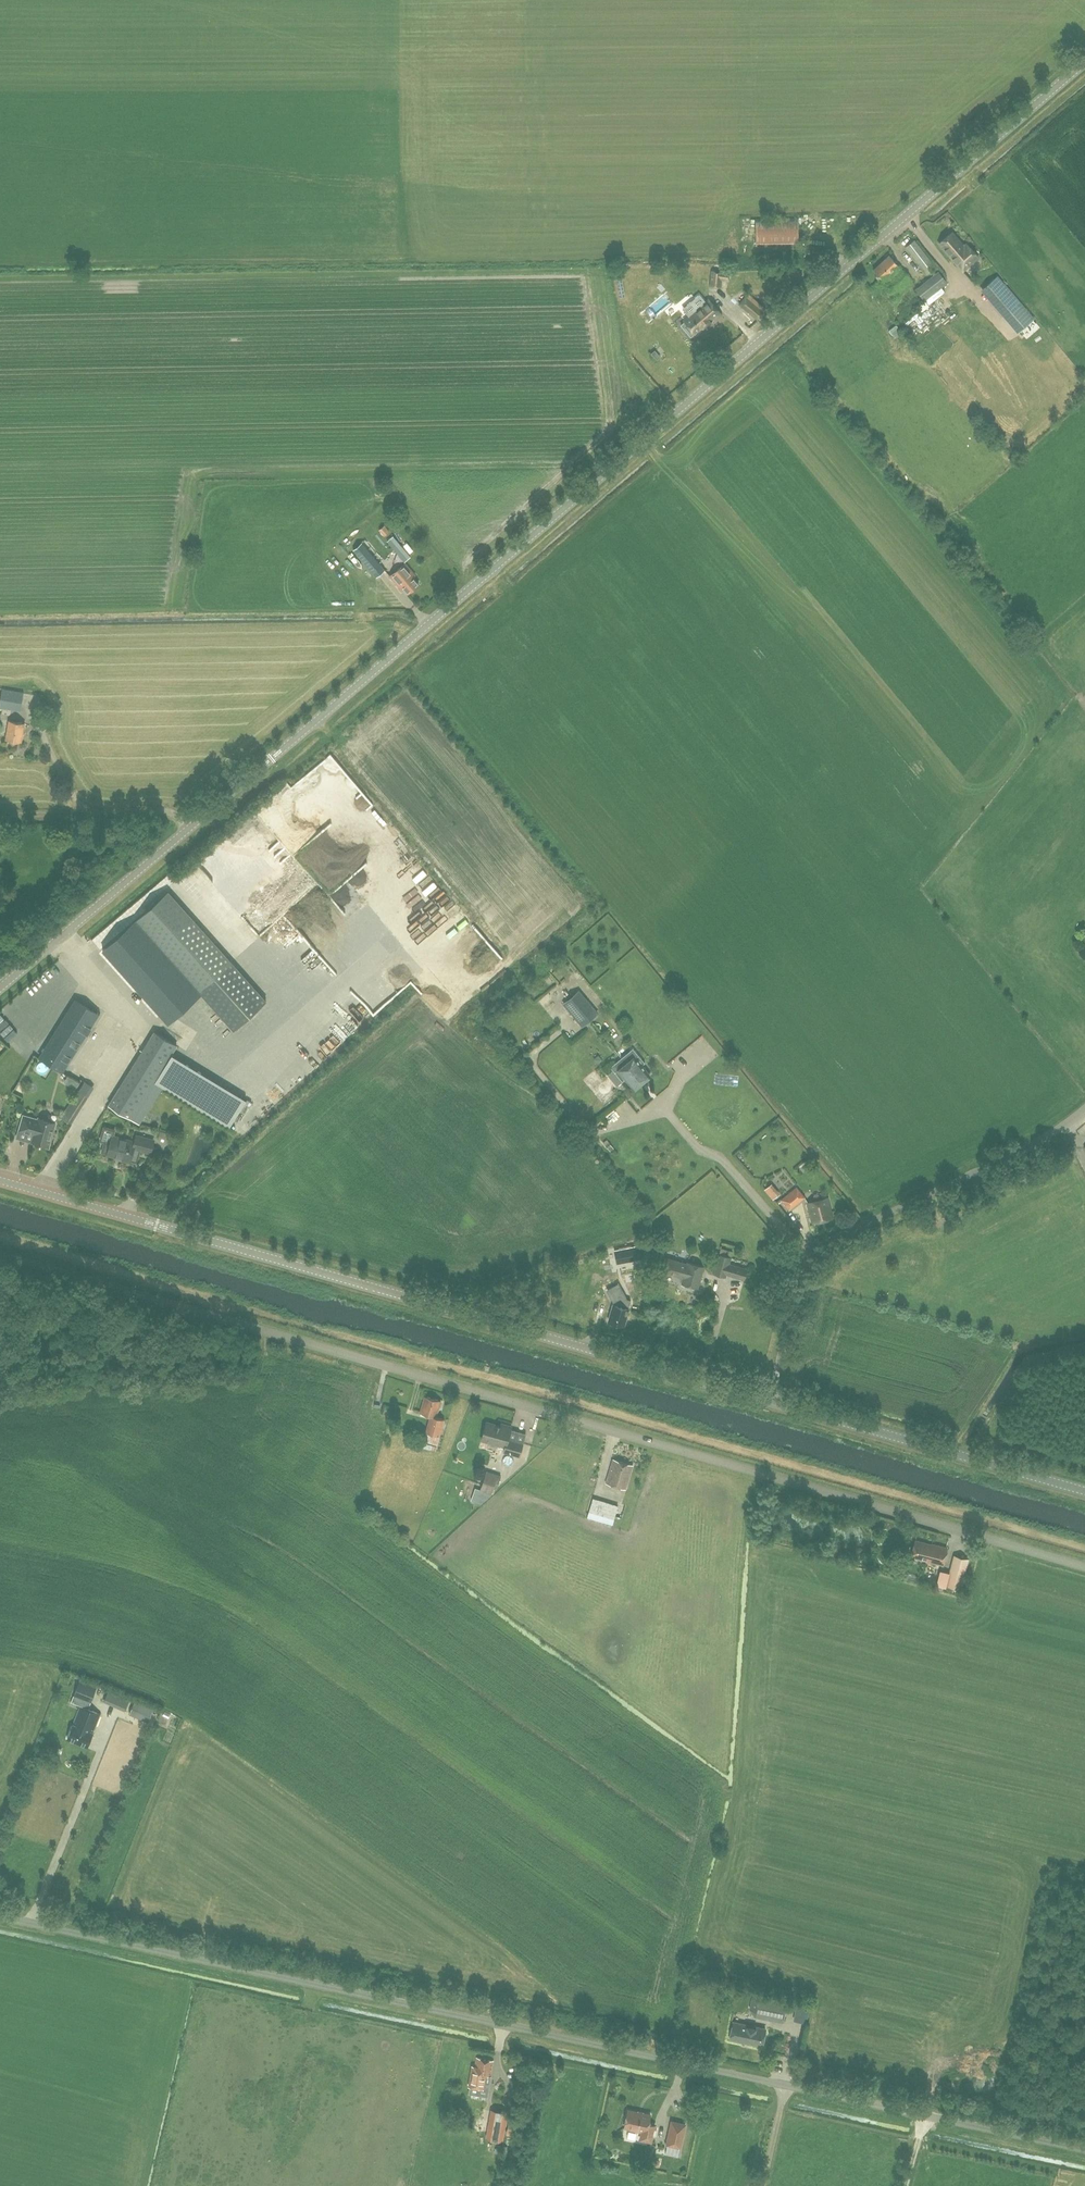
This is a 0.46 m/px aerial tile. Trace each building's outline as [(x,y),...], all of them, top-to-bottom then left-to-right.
[(756,244),(798,244),(798,218),(756,219),(756,244)] [(966,245),(962,247),(950,232),(938,242),(960,269),(976,257),(966,245)] [(915,240),(906,247),(927,274),(936,267),(915,240)] [(911,279),(899,266),(889,255),(874,270),(883,280),(884,280),(887,283),(886,283),(896,294),(911,279)] [(730,273),(722,272),(712,271),(710,286),(721,288),(721,281),(729,281),(730,273)] [(925,300),(947,283),(940,273),(917,290),(925,300)] [(1033,318),(997,275),(982,289),(1018,331),(1033,318)] [(765,313),(746,296),(738,304),(759,321),(765,313)] [(684,320),(685,322),(681,325),(690,337),(695,333),(696,335),(702,330),(701,329),(712,319),(713,321),(721,314),(708,299),(694,311),(696,312),(690,316),(689,315),(684,320)] [(917,332),(930,320),(924,313),(911,325),(917,332)] [(890,334),(895,344),(900,342),(895,331),(890,334)] [(955,348),(943,332),(934,340),(947,355),(955,348)] [(410,556),(393,536),(387,541),(404,561),(410,556)] [(410,539),(405,542),(412,554),(417,551),(410,539)] [(384,569),(362,543),(353,550),(376,576),(384,569)] [(403,588),(408,593),(419,583),(413,577),(415,575),(405,563),(390,576),(401,589),(403,588)] [(20,711),(24,692),(3,689),(0,704),(0,707),(20,711)] [(6,739),(21,742),(25,723),(9,720),(6,739)] [(261,893),(261,894),(249,901),(245,893),(239,899),(241,902),(235,908),(261,936),(264,935),(275,924),(280,929),(273,917),(295,897),(301,894),(278,870),(264,877),(259,882),(261,885),(254,888),(257,894),(261,893)] [(167,891),(135,921),(198,991),(201,994),(233,1030),(266,1000),(167,891)] [(135,921),(102,950),(168,1023),(201,994),(198,991),(135,921)] [(298,949),(298,950),(284,961),(297,978),(323,957),(309,940),(298,949)] [(579,991),(564,1004),(581,1025),(596,1013),(579,991)] [(194,1006),(199,1012),(209,1005),(205,999),(194,1006)] [(98,1013),(76,1000),(40,1058),(62,1071),(98,1013)] [(140,1124),(163,1087),(155,1082),(178,1045),(154,1031),(108,1105),(140,1124)] [(632,1048),(621,1057),(641,1082),(649,1075),(641,1065),(644,1062),(632,1048)] [(641,1082),(621,1057),(610,1067),(622,1081),(625,1078),(633,1089),(641,1082)] [(49,1075),(49,1065),(41,1065),(41,1075),(49,1075)] [(168,1083),(185,1096),(196,1082),(178,1069),(168,1083)] [(199,1087),(192,1099),(207,1108),(214,1097),(199,1087)] [(88,1097),(79,1091),(61,1118),(71,1124),(88,1097)] [(623,1109),(627,1115),(633,1111),(629,1105),(623,1109)] [(41,1145),(48,1147),(55,1122),(39,1118),(38,1119),(24,1115),(19,1130),(34,1134),(32,1141),(41,1144),(41,1145)] [(150,1153),(154,1140),(136,1135),(134,1142),(117,1137),(118,1131),(104,1127),(101,1141),(105,1142),(102,1152),(107,1153),(107,1154),(121,1157),(120,1159),(130,1162),(133,1148),(150,1153)] [(168,1154),(173,1140),(162,1135),(157,1149),(168,1154)] [(607,1140),(603,1143),(610,1151),(614,1148),(607,1140)] [(64,1172),(68,1185),(79,1181),(75,1169),(64,1172)] [(765,1186),(774,1196),(781,1190),(772,1179),(765,1186)] [(796,1186),(781,1199),(789,1209),(804,1196),(796,1186)] [(807,1202),(813,1223),(832,1217),(827,1197),(807,1202)] [(626,1258),(627,1261),(645,1257),(643,1245),(614,1250),(616,1260),(626,1258)] [(721,1248),(719,1254),(718,1254),(713,1273),(726,1276),(726,1274),(744,1279),(747,1268),(729,1263),(731,1258),(730,1257),(732,1251),(721,1248)] [(666,1258),(662,1272),(683,1278),(681,1283),(697,1287),(703,1266),(687,1262),(687,1264),(666,1258)] [(600,1268),(600,1277),(613,1276),(612,1268),(600,1268)] [(635,1300),(644,1301),(646,1288),(637,1287),(635,1300)] [(609,1321),(623,1325),(628,1308),(614,1304),(609,1321)] [(441,1400),(425,1396),(420,1412),(430,1415),(425,1432),(439,1436),(444,1419),(436,1417),(441,1400)] [(524,1444),(507,1439),(511,1427),(501,1424),(500,1426),(486,1422),(481,1440),(507,1447),(505,1452),(521,1456),(524,1444)] [(510,1435),(524,1438),(526,1430),(512,1427),(510,1435)] [(436,1446),(423,1442),(421,1447),(435,1450),(436,1446)] [(633,1465),(613,1459),(606,1483),(626,1489),(633,1465)] [(498,1482),(484,1477),(480,1491),(491,1494),(493,1488),(496,1489),(498,1482)] [(593,1498),(587,1517),(612,1525),(618,1505),(593,1498)] [(931,1544),(915,1540),(911,1556),(927,1560),(927,1561),(943,1565),(947,1548),(931,1544)] [(960,1589),(968,1558),(955,1555),(947,1586),(960,1589)] [(941,1566),(937,1580),(946,1583),(950,1568),(941,1566)] [(96,1688),(80,1681),(76,1691),(92,1698),(96,1688)] [(150,1717),(153,1710),(134,1702),(129,1714),(135,1716),(137,1712),(150,1717)] [(73,1724),(67,1738),(87,1747),(93,1732),(100,1713),(81,1705),(73,1724)] [(755,2017),(782,2023),(787,1999),(753,1992),(749,2009),(755,2017)] [(807,2023),(811,2005),(797,2002),(793,2020),(807,2023)] [(733,2022),(729,2039),(762,2046),(765,2029),(733,2022)] [(472,2066),(468,2086),(483,2089),(486,2076),(490,2076),(493,2061),(476,2057),(475,2066),(472,2066)] [(650,2115),(628,2110),(624,2127),(642,2131),(641,2136),(651,2138),(652,2134),(655,2135),(656,2129),(653,2129),(654,2125),(648,2124),(650,2115)] [(489,2131),(502,2133),(505,2114),(492,2112),(489,2131)] [(672,2121),(666,2145),(680,2148),(685,2124),(672,2121)] [(651,2158),(650,2165),(658,2167),(660,2160),(651,2158)]
